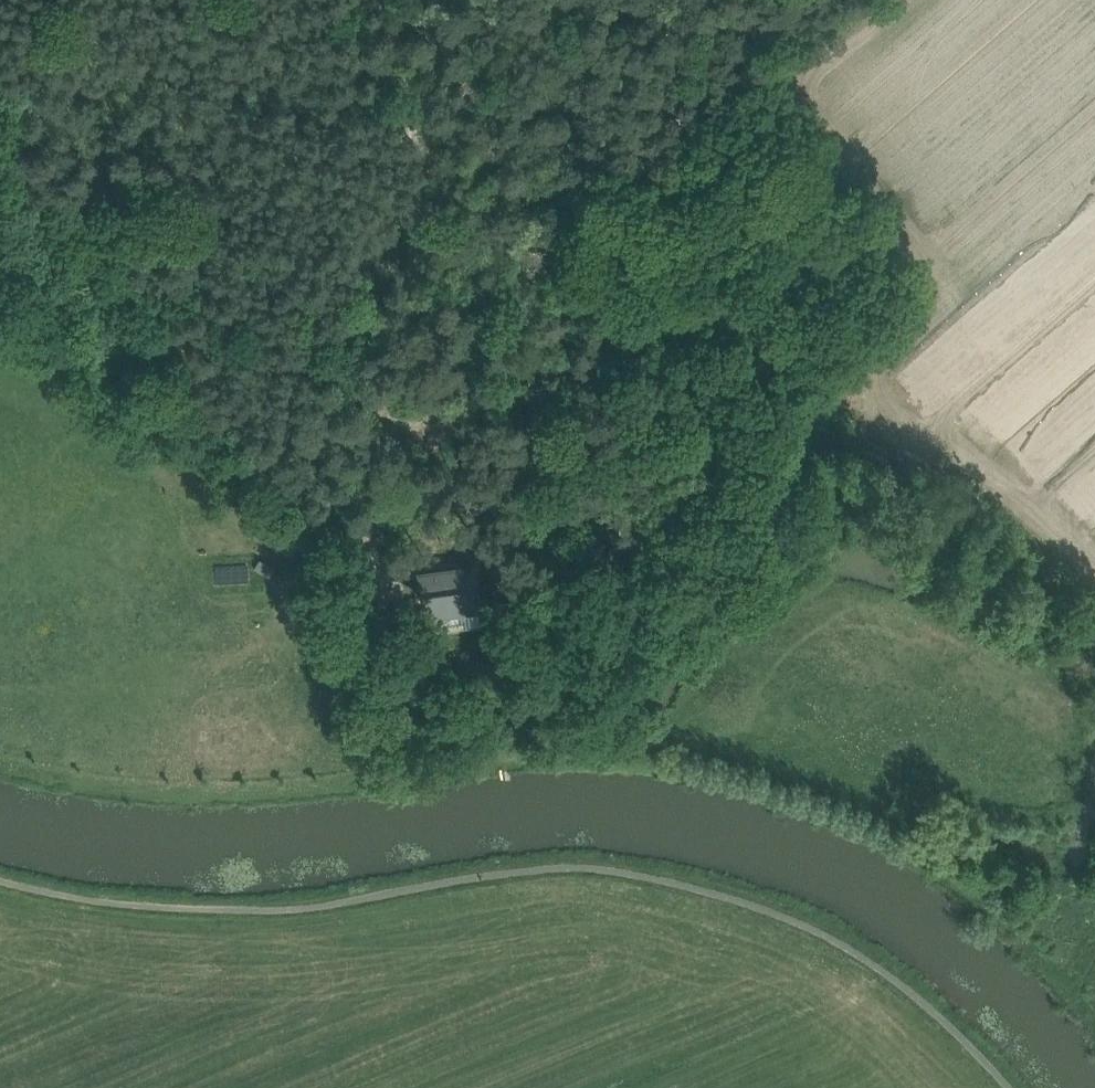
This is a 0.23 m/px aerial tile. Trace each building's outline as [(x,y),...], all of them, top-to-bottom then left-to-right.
[(270,578),(280,595),(289,590),(280,572),(279,573),(275,568),(275,567),(260,558),(254,568),(270,578)] [(480,607),(475,571),(459,574),(458,567),(417,572),(421,599),(431,597),(433,614),(480,607)]
